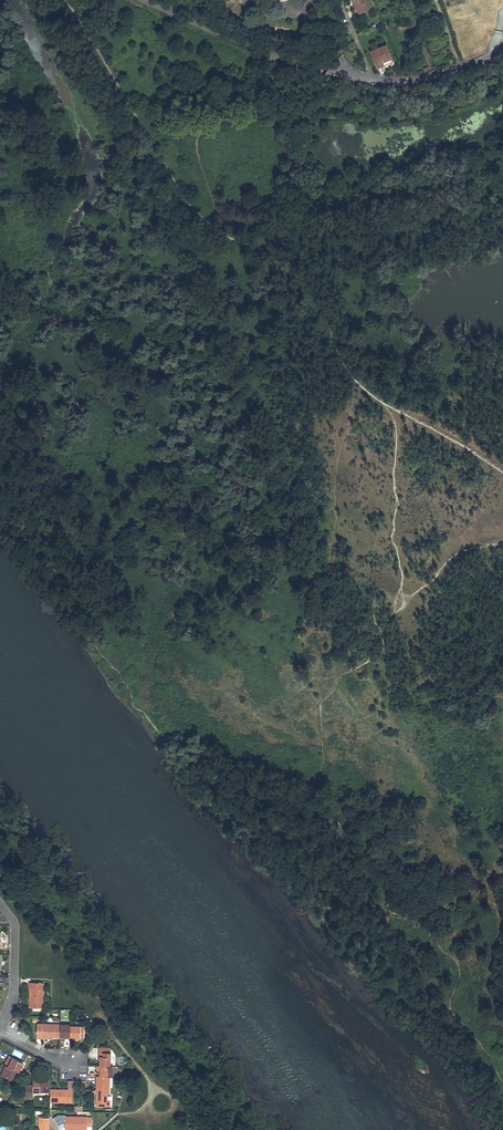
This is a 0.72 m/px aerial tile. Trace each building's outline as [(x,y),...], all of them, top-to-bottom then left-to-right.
[(355,5),(359,14),(365,11),(361,0),(353,0),(355,5)] [(257,22),(254,29),(262,32),(265,25),(257,22)] [(386,44),(370,51),(377,68),(393,61),(386,44)] [(43,1008),(43,983),(30,983),(30,1000),(30,1007),(43,1008)] [(60,1025),(42,1024),(37,1024),(37,1037),(42,1037),(47,1037),(47,1036),(53,1036),(53,1037),(60,1037),(60,1025)] [(70,1025),(60,1025),(60,1037),(60,1041),(65,1041),(65,1038),(65,1036),(70,1036),(70,1025)] [(80,1026),(70,1025),(70,1036),(70,1038),(70,1039),(74,1039),(74,1037),(79,1037),(79,1038),(84,1038),(84,1026),(80,1026)] [(99,1066),(111,1066),(111,1049),(99,1048),(99,1052),(98,1052),(98,1057),(99,1057),(99,1066)] [(23,1063),(9,1056),(7,1060),(11,1062),(8,1067),(16,1071),(18,1072),(23,1063)] [(2,1063),(0,1067),(0,1068),(3,1070),(1,1074),(11,1079),(16,1071),(8,1067),(5,1065),(2,1063)] [(99,1066),(97,1066),(97,1070),(100,1070),(100,1076),(110,1076),(113,1076),(113,1066),(111,1066),(99,1066)] [(109,1094),(110,1076),(100,1076),(96,1076),(96,1081),(98,1081),(97,1087),(96,1087),(96,1094),(96,1102),(100,1102),(100,1106),(110,1106),(110,1101),(107,1101),(107,1094),(109,1094)] [(32,1092),(50,1092),(50,1089),(51,1079),(46,1079),(46,1080),(40,1080),(40,1079),(33,1079),(32,1084),(26,1084),(25,1098),(32,1098),(32,1092)] [(62,1090),(50,1089),(50,1092),(50,1102),(72,1103),(73,1089),(68,1089),(67,1091),(62,1090)] [(87,1116),(65,1116),(65,1129),(75,1129),(75,1127),(79,1127),(79,1129),(87,1129),(87,1126),(91,1127),(92,1116),(87,1116)] [(49,1127),(49,1118),(39,1118),(39,1127),(40,1127),(40,1129),(49,1129),(49,1127)] [(105,1123),(102,1119),(92,1128),(92,1129),(97,1129),(105,1123)]
